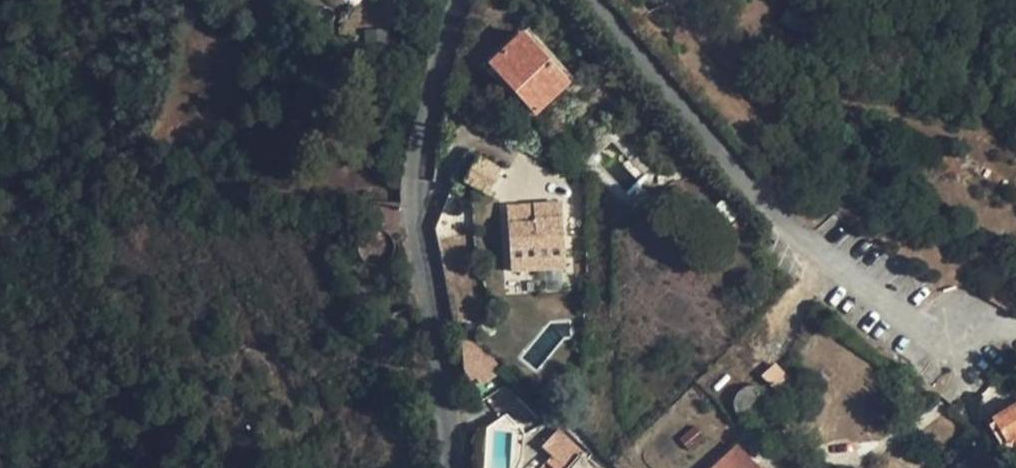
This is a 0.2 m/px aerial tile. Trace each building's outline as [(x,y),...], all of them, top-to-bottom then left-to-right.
[(799,0),(794,0),(780,23),(821,47),(836,21),(799,0)] [(522,33),(490,64),(535,114),(568,83),(522,33)] [(479,157),(467,182),(491,194),(504,170),(479,157)] [(562,203),(507,207),(511,271),(538,269),(538,264),(565,262),(562,203)] [(461,345),(463,370),(470,366),(488,355),(489,355),(468,340),(461,345)] [(488,355),(470,366),(480,384),(499,372),(488,355)] [(778,369),(773,364),(761,376),(766,381),(778,369)] [(788,380),(778,369),(766,381),(776,391),(788,380)] [(989,426),(998,440),(993,443),(1005,466),(1015,459),(1015,457),(1007,442),(1015,437),(1015,404),(992,418),(995,423),(989,426)] [(566,467),(570,467),(580,456),(583,453),(558,429),(543,447),(551,455),(566,467)] [(1007,442),(1015,457),(1015,437),(1007,442)] [(713,467),(758,467),(737,445),(713,467)] [(551,455),(546,461),(553,467),(566,467),(551,455)] [(580,456),(570,467),(593,467),(580,456)]
